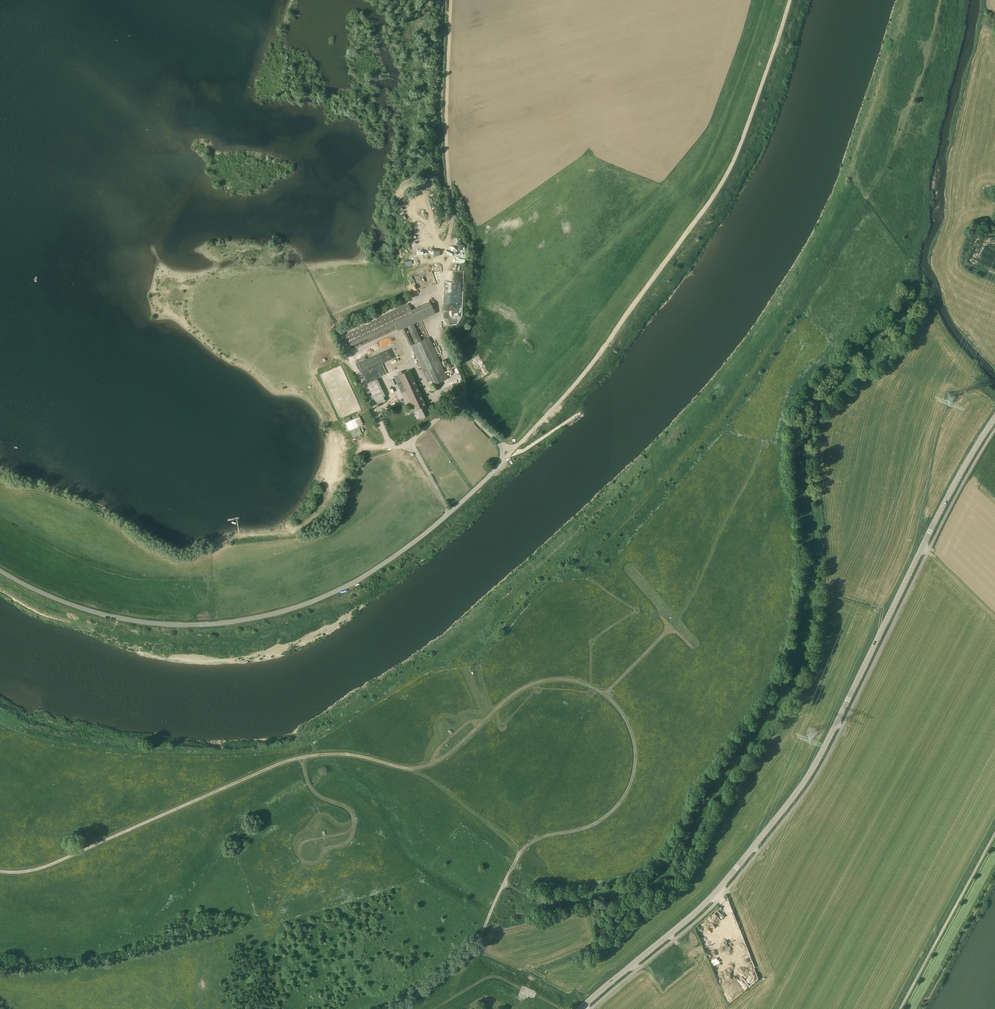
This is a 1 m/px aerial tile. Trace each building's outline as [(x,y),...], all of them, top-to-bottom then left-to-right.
[(462,296),(462,275),(454,275),(453,281),(449,281),(449,285),(454,285),(454,288),(450,288),(450,291),(444,291),(444,300),(450,300),(451,296),(462,296)] [(410,346),(427,382),(431,380),(433,385),(448,378),(429,337),(421,340),(413,323),(435,313),(429,301),(411,309),(408,303),(375,318),(376,320),(345,334),(344,334),(350,346),(395,325),(396,327),(351,348),(351,349),(352,350),(397,329),(398,330),(401,328),(410,346)] [(393,343),(356,358),(362,371),(377,365),(376,363),(383,361),(381,356),(396,350),(393,343)] [(363,371),(366,381),(380,377),(376,367),(363,371)] [(409,369),(394,377),(407,406),(411,405),(413,410),(425,404),(421,395),(424,394),(422,390),(419,391),(409,369)] [(377,378),(367,383),(377,404),(388,400),(377,378)] [(420,418),(429,413),(425,404),(413,410),(414,412),(417,411),(420,418)] [(345,423),(349,430),(358,426),(354,418),(345,423)]
